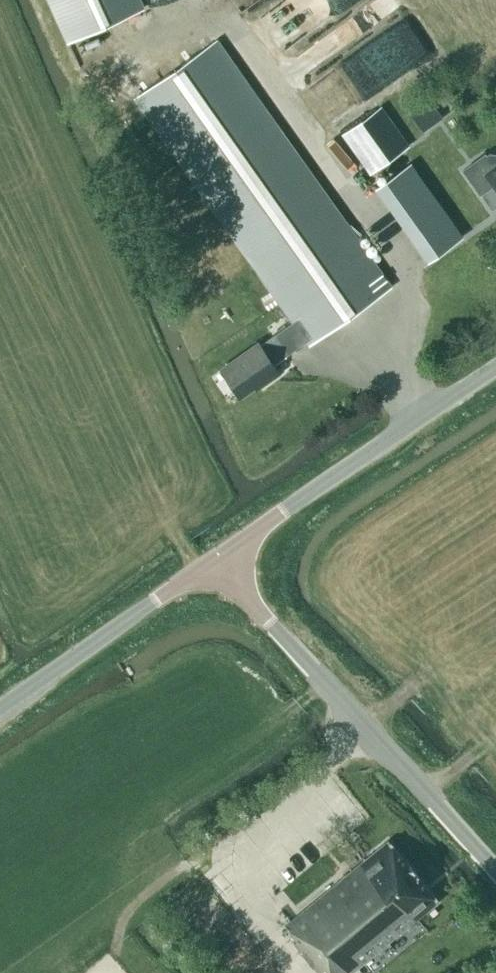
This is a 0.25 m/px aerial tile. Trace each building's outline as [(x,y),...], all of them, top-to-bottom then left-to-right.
[(67,42),(142,8),(139,0),(48,0),(67,42)] [(256,0),(236,0),(244,10),(256,0)] [(308,345),(390,287),(216,40),(133,99),(219,219),(292,322),(259,345),(258,343),(220,369),(239,396),(262,380),(264,383),(278,373),(273,365),(306,342),(308,345)] [(447,87),(435,96),(442,106),(454,97),(447,87)] [(431,101),(411,115),(423,132),(443,118),(431,101)] [(463,170),(480,194),(492,186),(495,192),(495,155),(489,154),(486,156),(485,154),(463,170)] [(378,185),(430,259),(462,237),(410,163),(378,185)] [(319,972),(350,972),(438,901),(388,840),(285,925),(297,940),(294,942),(319,972)]
